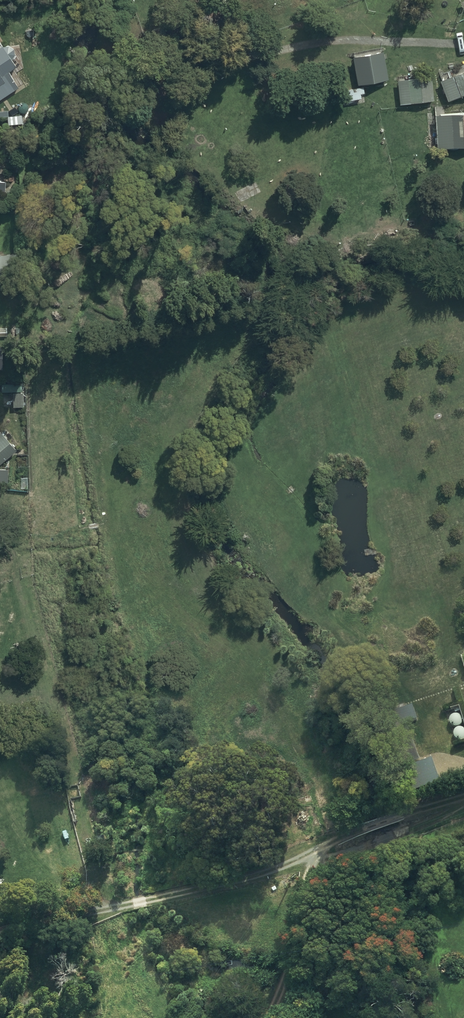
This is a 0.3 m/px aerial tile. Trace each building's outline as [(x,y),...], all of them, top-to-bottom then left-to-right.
[(3,47),(0,48),(0,101),(19,89),(9,72),(17,68),(15,66),(16,65),(13,59),(14,58),(14,57),(15,57),(15,56),(15,55),(15,54),(15,53),(15,52),(15,51),(14,51),(14,50),(13,49),(13,48),(12,48),(12,47),(11,47),(10,46),(9,46),(8,46),(7,46),(6,46),(5,46),(4,46),(3,46),(3,47)] [(388,80),(383,52),(352,58),(355,70),(338,73),(343,98),(345,97),(346,101),(360,99),(360,95),(364,94),(362,85),(388,80)] [(440,81),(448,102),(463,95),(463,72),(440,81)] [(400,104),(434,100),(431,77),(397,81),(400,104)] [(436,116),(437,149),(463,148),(463,115),(436,116)] [(431,213),(415,214),(416,223),(431,222),(431,213)] [(24,407),(24,393),(13,393),(13,407),(24,407)] [(16,451),(0,431),(0,464),(16,451)] [(419,721),(413,707),(384,718),(402,765),(418,758),(406,726),(419,721)] [(450,722),(450,723),(450,724),(451,725),(451,726),(452,727),(453,727),(453,728),(454,728),(455,728),(455,729),(456,729),(457,729),(458,729),(459,728),(460,728),(461,727),(462,727),(462,726),(463,725),(463,724),(463,723),(463,722),(463,721),(463,720),(463,719),(462,718),(461,717),(460,717),(460,716),(459,716),(458,716),(457,715),(456,715),(455,716),(454,716),(453,716),(453,717),(452,717),(452,718),(451,718),(451,719),(450,720),(450,721),(450,722)] [(456,731),(455,732),(455,733),(455,734),(454,734),(454,735),(454,736),(454,737),(455,737),(455,738),(455,739),(456,739),(456,740),(457,741),(458,741),(459,742),(460,742),(461,742),(462,742),(463,742),(463,741),(463,730),(463,729),(462,729),(461,729),(460,729),(459,729),(458,730),(457,730),(457,731),(456,731)] [(433,760),(410,766),(417,791),(439,785),(433,760)]
